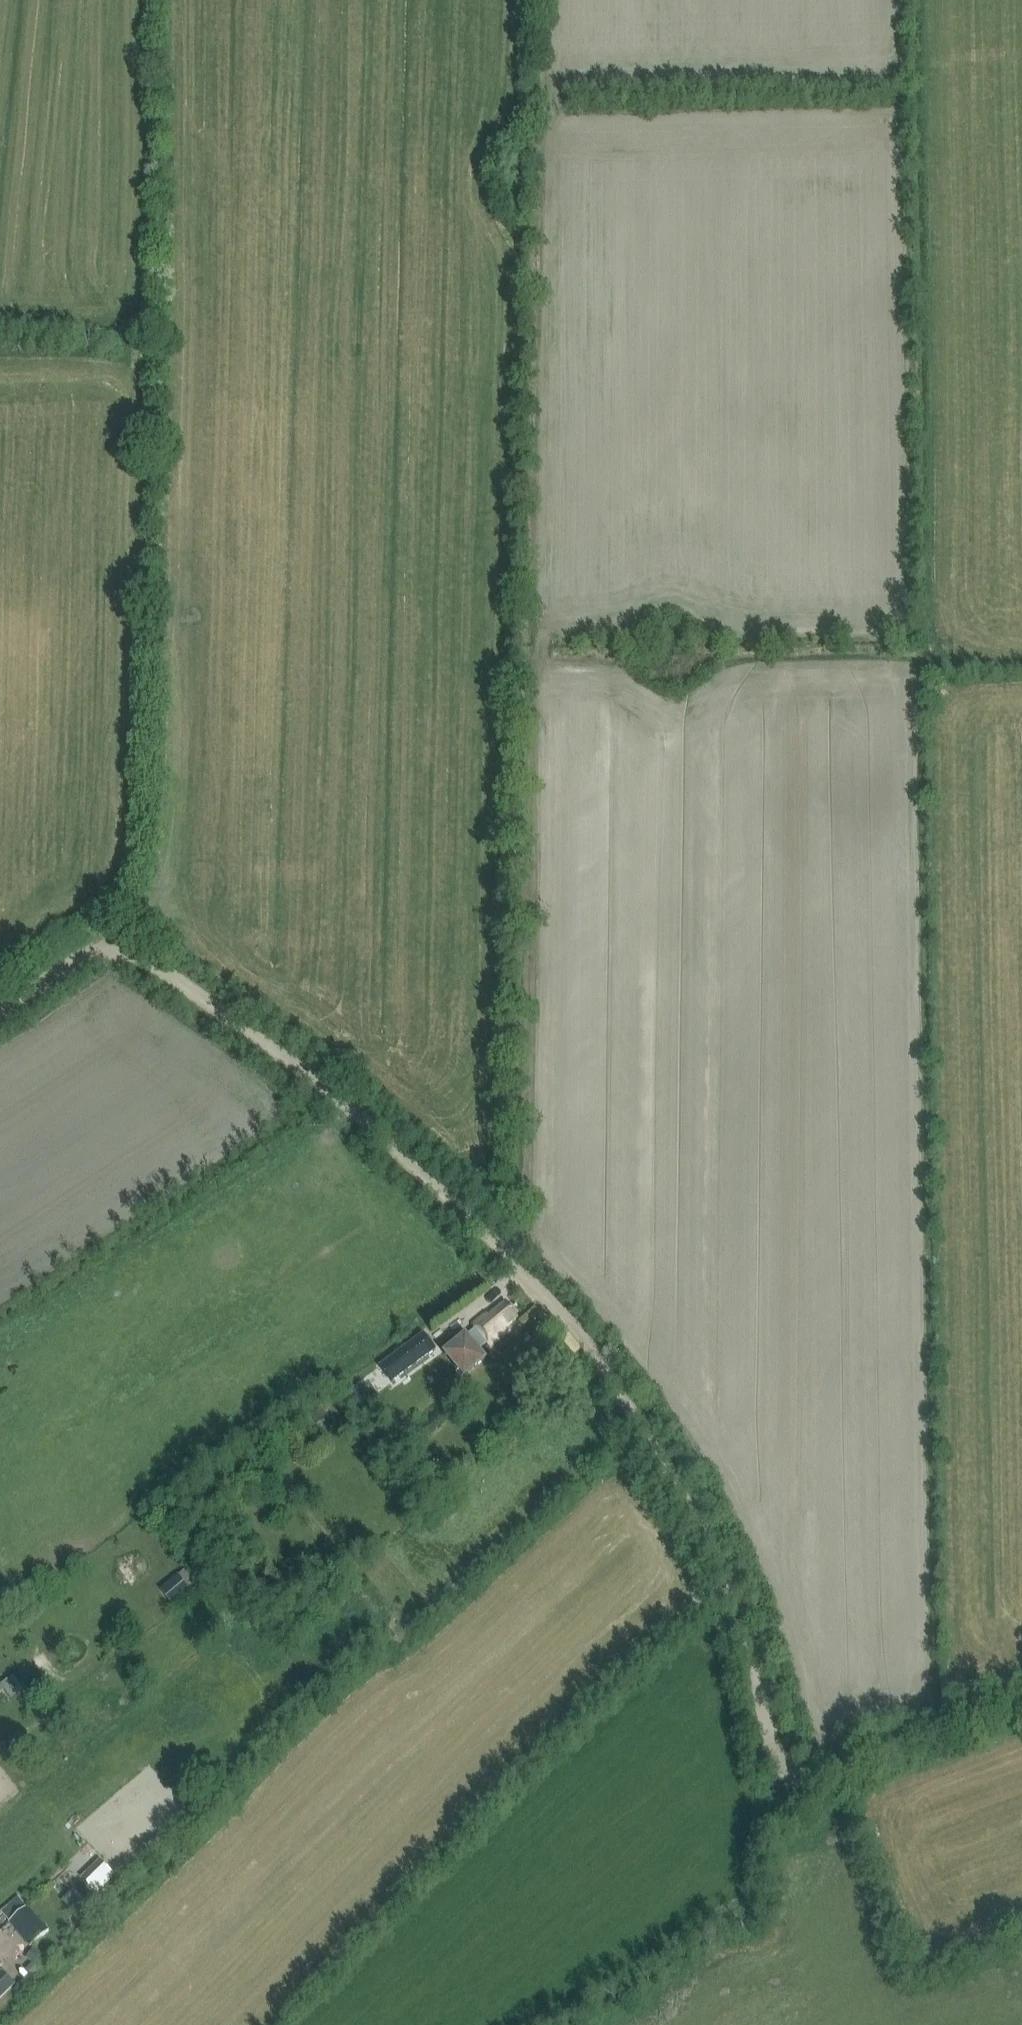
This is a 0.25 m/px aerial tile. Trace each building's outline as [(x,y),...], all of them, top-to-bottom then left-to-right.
[(467,1336),(465,1333),(444,1349),(462,1373),(483,1357),(476,1347),(486,1340),(489,1344),(510,1329),(506,1325),(518,1316),(506,1301),(488,1314),(486,1312),(472,1322),(477,1329),(467,1336)] [(423,1335),(380,1367),(392,1383),(435,1351),(423,1335)] [(179,1600),(190,1590),(178,1575),(166,1585),(179,1600)] [(105,1860),(88,1877),(100,1890),(118,1873),(105,1860)] [(87,1904),(73,1889),(61,1900),(76,1915),(87,1904)] [(28,1907),(9,1923),(29,1948),(49,1931),(28,1907)] [(27,1958),(40,1967),(47,1957),(33,1948),(27,1958)] [(38,1969),(33,1963),(26,1970),(31,1975),(38,1969)] [(14,1982),(1,1970),(0,1971),(0,1997),(14,1982)]
